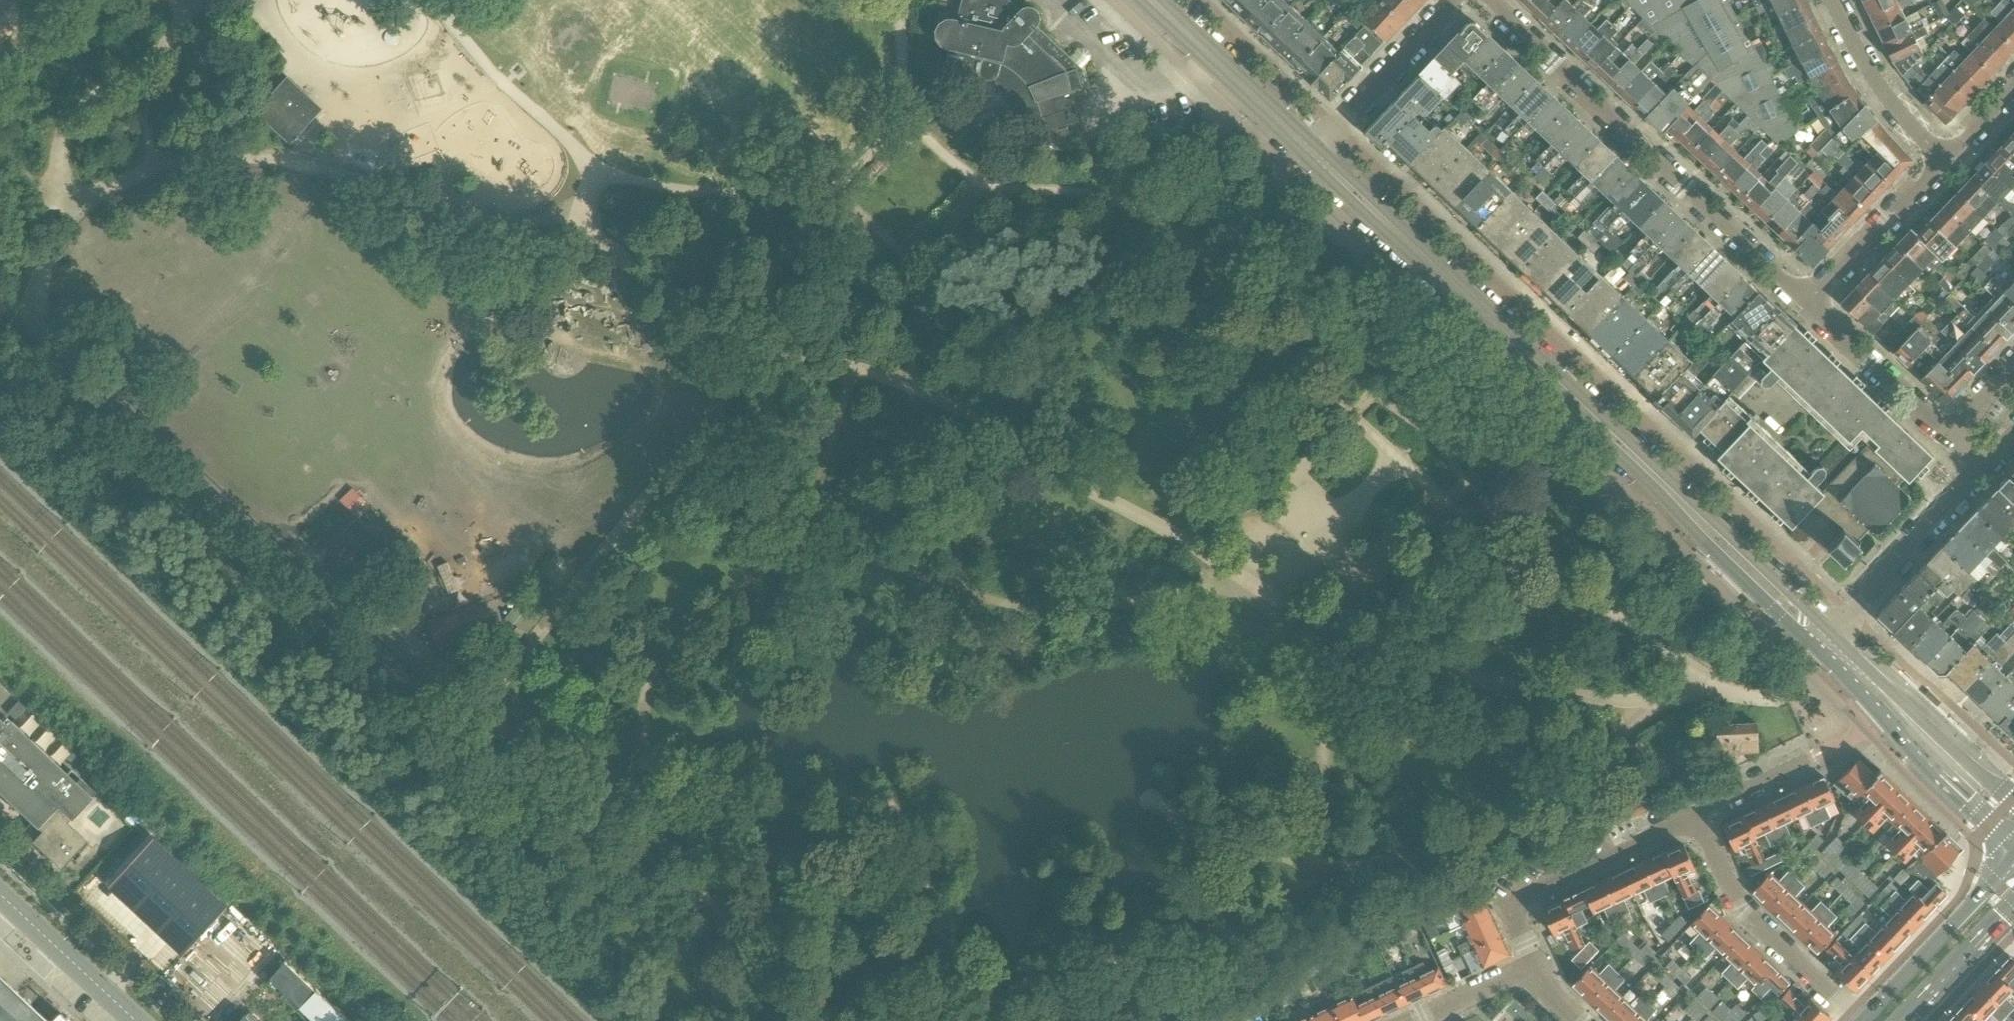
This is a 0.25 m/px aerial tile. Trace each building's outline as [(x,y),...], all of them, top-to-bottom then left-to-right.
[(1074,106),(1069,90),(1081,87),(1076,71),(1082,70),(1036,26),(1037,25),(1038,24),(1039,22),(1039,20),(1040,18),(1040,17),(1039,15),(1039,13),(1038,11),(1037,10),(1035,9),(1034,8),(1032,7),(1030,6),(1028,6),(1026,7),(1025,7),(1023,8),(1021,9),(1020,11),(1009,0),(963,0),(958,20),(954,19),(952,19),(947,20),(944,21),(942,22),(940,23),(939,25),(937,27),(936,29),(936,31),(936,34),(936,36),(937,39),(938,40),(939,42),(940,44),(942,45),(945,46),(946,47),(949,48),(944,70),(977,77),(980,75),(981,76),(984,78),(986,79),(987,80),(989,80),(991,80),(992,80),(994,79),(995,79),(997,82),(1000,84),(1010,94),(1016,107),(1024,135),(1025,135),(1046,129),(1042,117),(1046,116),(1051,114),(1051,113),(1074,106)] [(1246,19),(1264,0),(1234,0),(1230,4),(1246,19)] [(1262,34),(1290,5),(1285,0),(1264,0),(1246,19),(1262,34)] [(1380,0),(1371,0),(1367,4),(1370,7),(1360,17),(1350,8),(1343,16),(1359,30),(1344,46),(1354,56),(1362,47),(1371,56),(1403,21),(1380,0)] [(1403,21),(1420,3),(1417,0),(1380,0),(1403,21)] [(1541,20),(1562,0),(1521,0),(1541,20)] [(1567,0),(1562,0),(1541,20),(1556,33),(1587,0),(1577,0),(1572,5),(1567,0)] [(1594,0),(1587,0),(1556,33),(1568,45),(1590,22),(1584,16),(1596,3),(1594,0)] [(1627,0),(1619,0),(1625,11),(1630,5),(1627,0)] [(1696,0),(1627,0),(1630,5),(1643,18),(1650,26),(1659,20),(1696,0)] [(1747,114),(1760,126),(1773,138),(1778,144),(1779,144),(1799,129),(1794,121),(1790,112),(1786,105),(1779,94),(1777,88),(1770,76),(1766,70),(1762,61),(1753,46),(1745,31),(1736,16),(1728,2),(1727,0),(1696,0),(1659,20),(1650,26),(1655,30),(1667,42),(1689,62),(1693,66),(1687,72),(1666,93),(1644,117),(1660,132),(1687,104),(1711,80),(1715,84),(1723,91),(1747,114)] [(1777,15),(1806,0),(1767,0),(1755,6),(1759,14),(1765,11),(1769,19),(1777,15)] [(1770,28),(1774,36),(1814,16),(1806,0),(1777,15),(1781,23),(1770,28)] [(1869,15),(1899,0),(1862,0),(1869,15)] [(1877,30),(1904,17),(1900,9),(1917,1),(1917,0),(1899,0),(1869,15),(1877,30)] [(1945,16),(1948,14),(1941,0),(1939,0),(1933,3),(1940,18),(1945,16)] [(1996,6),(2013,24),(2013,1),(2013,0),(2002,0),(1996,6)] [(1262,34),(1280,51),(1308,22),(1308,21),(1290,4),(1290,5),(1262,34)] [(1955,6),(1951,11),(1960,19),(1964,15),(1955,6)] [(1994,28),(2013,47),(2013,24),(1996,6),(1990,12),(2001,22),(1994,28)] [(1948,14),(1945,16),(1955,25),(1960,19),(1951,11),(1948,14)] [(1736,16),(1745,31),(1753,27),(1744,12),(1736,16)] [(1787,48),(1793,46),(1821,32),(1814,16),(1774,36),(1777,43),(1778,43),(1779,45),(1781,46),(1784,44),(1787,48)] [(1877,30),(1884,46),(1927,25),(1928,24),(1925,17),(1908,25),(1904,17),(1877,30)] [(1649,37),(1651,35),(1655,30),(1650,26),(1643,18),(1636,25),(1649,37)] [(1568,45),(1580,56),(1612,25),(1606,19),(1597,28),(1590,22),(1568,45)] [(1972,31),(2005,62),(2013,52),(2013,47),(1994,28),(1984,19),(1972,31)] [(1280,51),(1295,66),(1323,37),(1308,22),(1280,51)] [(1435,57),(1452,73),(1458,66),(1488,35),(1474,22),(1469,22),(1435,57)] [(1594,69),(1615,46),(1617,44),(1611,38),(1618,30),(1612,25),(1580,56),(1594,69)] [(1884,46),(1891,60),(1919,46),(1915,39),(1928,33),(1927,32),(1930,30),(1927,25),(1884,46)] [(1655,30),(1651,35),(1663,47),(1667,42),(1655,30)] [(1977,46),(1971,53),(1993,74),(2005,62),(1972,31),(1967,37),(1977,46)] [(1785,59),(1789,66),(1829,46),(1821,32),(1793,46),(1796,54),(1785,59)] [(1488,35),(1458,66),(1474,80),(1480,74),(1503,49),(1488,35)] [(1295,66),(1311,81),(1339,52),(1323,37),(1295,66)] [(1607,81),(1619,93),(1641,70),(1634,64),(1643,54),(1652,44),(1647,39),(1637,49),(1607,81)] [(1946,59),(1937,68),(1969,99),(1981,86),(1949,56),(1949,55),(1935,42),(1932,46),(1946,59)] [(1753,46),(1762,61),(1768,58),(1761,43),(1753,46)] [(1637,49),(1635,47),(1631,44),(1623,53),(1615,46),(1594,69),(1607,81),(1637,49)] [(1789,66),(1784,69),(1788,77),(1794,74),(1799,83),(1810,77),(1837,62),(1829,46),(1789,66)] [(1902,75),(1911,66),(1914,63),(1922,54),(1919,46),(1891,60),(1892,62),(1902,75)] [(1503,49),(1480,74),(1488,82),(1472,99),(1479,106),(1519,64),(1503,49)] [(1955,50),(1949,55),(1949,56),(1981,86),(1993,74),(1971,53),(1965,59),(1955,50)] [(1340,51),(1339,52),(1311,81),(1330,99),(1359,68),(1340,51)] [(1420,74),(1445,97),(1460,81),(1452,73),(1435,57),(1420,74)] [(1770,76),(1776,73),(1768,58),(1762,61),(1766,70),(1770,76)] [(1693,66),(1689,62),(1683,68),(1687,72),(1693,66)] [(1837,62),(1810,77),(1815,87),(1804,94),(1808,101),(1845,77),(1837,62)] [(1619,93),(1632,105),(1669,66),(1667,63),(1660,70),(1657,67),(1648,76),(1641,70),(1619,93)] [(1929,96),(1923,102),(1923,103),(1945,124),(1958,111),(1926,80),(1929,77),(1914,63),(1911,66),(1902,75),(1902,76),(1904,78),(1907,83),(1908,82),(1914,76),(1921,83),(1919,86),(1929,96)] [(1512,104),(1536,81),(1519,64),(1479,106),(1487,113),(1503,97),(1512,104)] [(1632,105),(1644,117),(1666,93),(1660,87),(1675,71),(1669,66),(1632,105)] [(1929,77),(1926,80),(1958,111),(1969,99),(1937,68),(1931,75),(1929,77)] [(1442,130),(1445,127),(1460,112),(1458,110),(1451,103),(1445,97),(1420,74),(1394,101),(1411,118),(1414,115),(1429,129),(1432,126),(1438,126),(1442,130)] [(1845,77),(1808,101),(1812,107),(1823,101),(1829,109),(1855,92),(1845,77)] [(289,79),(274,96),(303,122),(318,106),(289,79)] [(1510,135),(1511,136),(1551,94),(1536,81),(1512,104),(1520,112),(1492,141),(1499,147),(1510,135)] [(1674,134),(1678,138),(1715,99),(1718,96),(1723,91),(1715,84),(1701,99),(1703,101),(1694,111),(1687,104),(1660,132),(1661,132),(1663,130),(1664,131),(1665,130),(1669,134),(1672,135),(1674,134)] [(1777,88),(1779,94),(1786,90),(1783,85),(1777,88)] [(1817,153),(1820,150),(1864,104),(1855,92),(1829,109),(1830,110),(1837,121),(1825,128),(1809,145),(1811,147),(1807,151),(1813,157),(1817,153)] [(1535,127),(1543,134),(1567,110),(1551,94),(1511,136),(1519,143),(1535,127)] [(1451,103),(1458,110),(1462,105),(1456,98),(1451,103)] [(1678,138),(1690,149),(1711,127),(1705,121),(1714,111),(1715,111),(1721,105),(1715,99),(1678,138)] [(1365,132),(1382,148),(1411,118),(1394,101),(1365,132)] [(1835,156),(1837,158),(1843,153),(1855,139),(1861,134),(1876,120),(1864,105),(1864,104),(1820,150),(1827,156),(1831,160),(1835,156)] [(1078,120),(1074,106),(1051,113),(1051,114),(1055,126),(1057,126),(1078,120)] [(1475,113),(1469,108),(1463,115),(1468,121),(1475,113)] [(1790,112),(1794,121),(1800,117),(1795,109),(1790,112)] [(1538,161),(1544,167),(1583,125),(1567,110),(1543,134),(1551,142),(1536,159),(1538,161)] [(1481,132),(1483,134),(1490,127),(1475,113),(1468,121),(1481,132)] [(1046,129),(1025,135),(1028,146),(1048,140),(1049,142),(1054,149),(1063,149),(1069,144),(1070,136),(1068,127),(1058,130),(1057,126),(1055,126),(1051,114),(1046,116),(1042,117),(1046,129)] [(1703,161),(1715,172),(1736,151),(1730,145),(1746,128),(1750,128),(1754,132),(1760,126),(1747,114),(1741,119),(1738,123),(1703,161)] [(1408,161),(1410,163),(1442,130),(1438,126),(1432,126),(1429,129),(1414,115),(1411,118),(1382,148),(1402,167),(1408,161)] [(1460,126),(1467,121),(1460,116),(1455,121),(1460,126)] [(1711,127),(1690,149),(1703,161),(1738,123),(1733,118),(1728,123),(1728,124),(1719,134),(1711,127)] [(1869,139),(1901,170),(1911,160),(1886,133),(1876,120),(1861,134),(1868,140),(1869,139)] [(1566,156),(1575,165),(1599,140),(1583,125),(1544,167),(1551,174),(1566,156)] [(1410,163),(1432,185),(1464,151),(1447,135),(1450,132),(1445,127),(1442,130),(1410,163)] [(1504,154),(1483,134),(1481,132),(1474,139),(1497,161),(1498,160),(1504,154)] [(1866,162),(1889,183),(1901,170),(1869,139),(1868,140),(1861,134),(1855,139),(1873,155),(1866,162)] [(2013,134),(2000,148),(2013,162),(2013,134)] [(1728,185),(1741,197),(1762,175),(1755,168),(1778,144),(1773,138),(1767,145),(1728,185)] [(1567,190),(1575,197),(1615,155),(1599,140),(1575,165),(1583,172),(1567,190)] [(1715,172),(1728,185),(1767,145),(1762,140),(1744,158),(1736,151),(1715,172)] [(2013,184),(2013,162),(2000,148),(1986,163),(2011,187),(2013,184)] [(1827,156),(1820,150),(1817,153),(1813,157),(1820,164),(1827,156)] [(1432,185),(1455,206),(1489,169),(1482,163),(1479,166),(1464,151),(1432,185)] [(1837,158),(1845,165),(1877,196),(1889,183),(1866,162),(1860,169),(1843,153),(1837,158)] [(1504,154),(1498,160),(1510,171),(1515,165),(1504,154)] [(1794,154),(1792,157),(1798,162),(1803,168),(1805,165),(1794,154)] [(1598,187),(1607,195),(1631,170),(1615,155),(1575,197),(1582,204),(1598,187)] [(1741,197),(1753,209),(1798,162),(1792,157),(1791,155),(1776,171),(1778,172),(1769,182),(1762,175),(1741,197)] [(1530,169),(1537,175),(1544,167),(1538,161),(1530,169)] [(1753,209),(1765,220),(1787,198),(1796,188),(1790,182),(1803,168),(1798,162),(1753,209)] [(2011,187),(1986,163),(1972,177),(1997,201),(2010,214),(2013,210),(2013,207),(2002,196),(2011,187)] [(1849,180),(1843,187),(1865,208),(1877,196),(1845,165),(1840,171),(1849,180)] [(1544,167),(1537,175),(1534,178),(1541,184),(1551,174),(1544,167)] [(1455,206),(1477,227),(1509,194),(1492,178),(1495,175),(1489,169),(1455,206)] [(1603,232),(1607,227),(1646,185),(1631,170),(1607,195),(1615,203),(1610,208),(1608,206),(1592,222),(1603,232)] [(1787,198),(1765,220),(1777,231),(1808,200),(1819,189),(1830,200),(1853,221),(1865,208),(1843,187),(1837,193),(1812,172),(1807,177),(1814,184),(1804,195),(1796,188),(1787,198)] [(1983,217),(1997,201),(1972,177),(1958,192),(1983,217)] [(1630,217),(1639,225),(1662,200),(1646,185),(1607,227),(1614,234),(1630,217)] [(1541,204),(1541,203),(1548,196),(1540,189),(1533,197),(1541,204)] [(1548,193),(1555,199),(1558,195),(1552,189),(1548,193)] [(1970,230),(1983,217),(1958,192),(1944,206),(1970,230)] [(1477,227),(1500,248),(1534,212),(1528,206),(1525,209),(1509,194),(1477,227)] [(1559,194),(1558,195),(1555,199),(1554,200),(1563,210),(1569,203),(1559,194)] [(1548,196),(1541,203),(1547,209),(1554,202),(1548,196)] [(1627,257),(1621,264),(1627,270),(1678,215),(1662,200),(1639,225),(1647,232),(1625,256),(1627,257)] [(1777,231),(1789,243),(1811,222),(1805,216),(1814,206),(1808,200),(1777,231)] [(1821,212),(1819,214),(1841,233),(1853,221),(1830,200),(1820,211),(1821,212)] [(1563,210),(1579,225),(1583,220),(1571,209),(1574,207),(1569,203),(1563,210)] [(1955,245),(1970,230),(1944,206),(1930,221),(1955,245)] [(1500,248),(1522,270),(1554,236),(1537,221),(1540,217),(1534,212),(1500,248)] [(1811,222),(1789,243),(1812,264),(1841,233),(1819,214),(1811,222)] [(1996,230),(2003,236),(2008,231),(2013,225),(2013,217),(2011,214),(2010,215),(2011,216),(1996,230)] [(1662,247),(1671,255),(1694,230),(1678,215),(1627,270),(1630,272),(1634,276),(1641,269),(1662,247)] [(1579,225),(1584,230),(1587,232),(1592,227),(1583,220),(1579,225)] [(1941,261),(1955,245),(1930,221),(1917,235),(1916,236),(1936,254),(1935,255),(1941,261)] [(1928,273),(1941,261),(1935,255),(1936,254),(1916,236),(1917,235),(1911,229),(1897,244),(1923,268),(1928,273)] [(1984,240),(1992,248),(2003,237),(1994,229),(1984,240)] [(1578,237),(1585,244),(1592,237),(1587,232),(1584,230),(1578,237)] [(1657,286),(1651,293),(1658,300),(1710,245),(1694,230),(1671,255),(1679,263),(1662,280),(1663,280),(1657,286)] [(1598,242),(1600,245),(1611,255),(1615,250),(1618,247),(1602,232),(1596,238),(1599,241),(1598,242)] [(1522,270),(1544,291),(1579,254),(1573,248),(1570,252),(1554,236),(1522,270)] [(1600,245),(1598,242),(1592,237),(1585,244),(1593,252),(1600,245)] [(2009,243),(2003,238),(1992,249),(1998,255),(2009,243)] [(1909,283),(1923,268),(1897,244),(1883,258),(1909,283)] [(1984,244),(1970,259),(1976,265),(1987,254),(1990,250),(1984,244)] [(1658,300),(1660,302),(1674,315),(1686,302),(1682,298),(1677,303),(1674,300),(1680,294),(1680,293),(1694,277),(1702,285),(1726,260),(1710,245),(1658,300)] [(1544,291),(1567,312),(1599,279),(1581,263),(1585,260),(1579,254),(1544,291)] [(1987,254),(1976,265),(1984,272),(1994,261),(1987,254)] [(1908,283),(1909,283),(1883,258),(1869,273),(1901,303),(1914,289),(1908,283)] [(1976,265),(1970,259),(1956,274),(1963,280),(1976,265)] [(1697,325),(1742,275),(1726,260),(1702,285),(1711,293),(1695,310),(1694,310),(1682,322),(1691,330),(1697,325)] [(1987,309),(2012,332),(2013,330),(2013,302),(1990,279),(1977,267),(1970,275),(1983,287),(1990,293),(1980,303),(1987,309)] [(1990,279),(2013,302),(2013,280),(2010,284),(1997,271),(1990,279)] [(1633,288),(1639,282),(1634,276),(1630,272),(1624,279),(1626,281),(1633,288)] [(1887,318),(1901,303),(1869,273),(1855,288),(1887,318)] [(1734,316),(1758,290),(1742,275),(1697,325),(1703,331),(1726,307),(1734,316)] [(1943,277),(1938,282),(1949,293),(1954,288),(1943,277)] [(1567,312),(1590,334),(1624,297),(1617,291),(1614,294),(1599,279),(1567,312)] [(1590,334),(1612,355),(1642,321),(1660,302),(1658,300),(1651,293),(1642,285),(1639,282),(1633,288),(1624,297),(1590,334)] [(1873,333),(1887,318),(1855,288),(1841,303),(1873,333)] [(1747,338),(1776,308),(1758,290),(1734,316),(1729,321),(1747,338)] [(1944,301),(1957,313),(1995,350),(2012,332),(1987,309),(1977,319),(1951,294),(1944,301)] [(1857,433),(1868,443),(1904,478),(1908,482),(1933,456),(1844,371),(1822,349),(1776,308),(1747,338),(1725,362),(1729,365),(1733,361),(1747,375),(1762,360),(1770,368),(1761,378),(1760,384),(1764,387),(1769,386),(1779,376),(1788,385),(1849,442),(1857,433)] [(1918,311),(1914,316),(1921,322),(1925,317),(1928,315),(1924,311),(1918,311)] [(1947,336),(1948,338),(1979,367),(1995,350),(1957,313),(1950,321),(1956,326),(1947,336)] [(1914,316),(1900,331),(1907,337),(1917,327),(1921,322),(1914,316)] [(1924,347),(1931,340),(1940,331),(1934,325),(1925,317),(1921,322),(1917,327),(1907,337),(1893,352),(1907,365),(1924,347)] [(1612,355),(1634,376),(1668,339),(1662,333),(1659,336),(1642,321),(1612,355)] [(1907,337),(1900,331),(1886,345),(1893,352),(1907,337)] [(1924,347),(1938,361),(1962,384),(1979,367),(1948,338),(1938,348),(1931,340),(1924,347)] [(1634,376),(1657,397),(1691,361),(1691,360),(1688,363),(1671,348),(1674,345),(1668,339),(1634,376)] [(1660,409),(1671,419),(1700,389),(1690,380),(1720,349),(1711,340),(1706,345),(1700,351),(1691,361),(1657,397),(1656,399),(1661,404),(1660,409)] [(1697,348),(1700,351),(1706,345),(1703,342),(1697,348)] [(1907,365),(1921,378),(1938,361),(1924,347),(1907,365)] [(1692,433),(1697,428),(1724,399),(1747,375),(1733,361),(1729,365),(1725,362),(1700,389),(1671,419),(1682,429),(1687,429),(1692,433)] [(1938,361),(1921,378),(1945,402),(1962,384),(1938,361)] [(1791,528),(1797,521),(1824,493),(1822,491),(1815,484),(1825,474),(1825,468),(1822,465),(1816,466),(1809,474),(1739,408),(1737,411),(1724,399),(1697,428),(1721,451),(1716,456),(1791,528)] [(1824,493),(1797,521),(1817,540),(1820,536),(1827,543),(1826,545),(1843,561),(1859,543),(1857,541),(1869,528),(1876,535),(1911,498),(1897,485),(1904,478),(1868,443),(1822,491),(1824,493)] [(2013,515),(2013,482),(2008,476),(1991,493),(2013,515)] [(340,499),(352,511),(364,500),(352,488),(340,499)] [(1975,511),(2002,536),(2008,542),(2013,535),(2013,515),(1991,493),(1975,511)] [(2002,536),(1975,511),(1959,527),(2000,566),(2006,560),(1999,553),(2009,543),(2008,542),(2002,536)] [(1942,545),(1977,578),(1986,569),(1993,574),(2000,566),(1959,527),(1942,545)] [(1977,578),(1942,545),(1925,563),(1939,577),(1961,597),(1968,604),(1974,598),(1966,590),(1977,578)] [(528,598),(522,594),(504,616),(514,623),(564,560),(556,553),(537,575),(543,580),(528,598)] [(1875,615),(1892,631),(1933,588),(1931,585),(1939,577),(1925,563),(1875,615)] [(1892,631),(1908,646),(1933,620),(1928,615),(1944,598),(1933,588),(1892,631)] [(1941,677),(1948,670),(1947,669),(1978,637),(1988,625),(1982,619),(1996,605),(1986,596),(1974,609),(1972,611),(1965,618),(1924,661),(1941,677)] [(484,603),(445,618),(432,623),(440,644),(492,624),(484,603)] [(1908,646),(1924,661),(1965,618),(1955,608),(1940,626),(1933,620),(1908,646)] [(1964,685),(2013,632),(2013,622),(2013,621),(2005,629),(1999,635),(1997,632),(1985,644),(1978,637),(1947,669),(1948,670),(1964,685)] [(1981,701),(2008,671),(2001,665),(2013,651),(2013,632),(1964,685),(1981,701)] [(1996,715),(2013,697),(2013,665),(2008,671),(1981,701),(1996,715)] [(1996,715),(2013,731),(2013,730),(2013,697),(1996,715)] [(14,718),(15,719),(25,708),(25,707),(18,701),(7,712),(14,718)] [(1363,722),(1362,716),(1362,706),(1352,706),(1353,723),(1363,722)] [(31,821),(23,830),(32,838),(30,840),(59,868),(86,839),(66,820),(59,814),(62,811),(69,817),(94,790),(79,776),(74,781),(4,715),(1,719),(0,719),(0,793),(31,821)] [(1722,754),(1757,751),(1756,739),(1757,739),(1755,722),(1740,723),(1740,722),(1732,723),(1732,724),(1717,725),(1718,742),(1716,742),(1716,753),(1708,754),(1709,763),(1722,762),(1722,754)] [(1853,801),(1881,772),(1881,771),(1879,768),(1878,769),(1870,761),(1869,760),(1865,757),(1861,761),(1857,758),(1857,759),(1834,784),(1853,801)] [(1851,813),(1862,823),(1897,786),(1896,786),(1891,781),(1890,780),(1890,781),(1881,772),(1853,801),(1851,803),(1855,808),(1851,813)] [(1803,785),(1820,822),(1830,817),(1824,804),(1834,799),(1824,776),(1808,784),(1807,783),(1807,784),(1804,786),(1803,785)] [(1799,788),(1783,795),(1794,818),(1803,814),(1810,827),(1820,822),(1803,785),(1803,786),(1800,787),(1799,787),(1799,788)] [(1886,829),(1892,823),(1912,802),(1903,792),(1902,791),(1902,792),(1897,787),(1897,786),(1862,823),(1872,832),(1879,824),(1886,829)] [(1633,814),(1633,815),(1657,804),(1652,794),(1628,806),(1633,814)] [(1763,804),(1781,841),(1791,836),(1784,823),(1794,818),(1783,795),(1768,803),(1767,802),(1766,802),(1767,803),(1764,804),(1763,804)] [(1884,843),(1894,852),(1929,816),(1928,816),(1922,811),(1923,811),(1922,810),(1922,811),(1912,802),(1892,823),(1897,828),(1884,843)] [(1743,813),(1755,839),(1765,834),(1770,846),(1781,841),(1763,804),(1763,805),(1760,806),(1759,806),(1758,806),(1759,807),(1744,814),(1743,813)] [(1755,839),(1743,813),(1743,814),(1743,815),(1736,818),(1735,817),(1735,818),(1723,824),(1734,849),(1733,849),(1734,850),(1743,845),(1752,865),(1743,869),(1747,877),(1768,867),(1764,859),(1755,839)] [(1912,853),(1919,859),(1944,832),(1935,823),(1935,822),(1934,822),(1928,817),(1929,816),(1894,852),(1904,862),(1912,853)] [(1945,831),(1944,832),(1919,859),(1907,867),(1911,872),(1931,881),(1958,853),(1955,851),(1960,847),(1946,834),(1947,833),(1945,831)] [(1817,834),(1807,844),(1814,850),(1823,840),(1817,834)] [(1821,852),(1828,859),(1837,850),(1839,852),(1846,845),(1836,836),(1821,852)] [(110,886),(136,910),(158,930),(203,882),(180,860),(155,838),(140,855),(110,886)] [(1663,851),(1662,851),(1673,876),(1688,909),(1704,902),(1698,890),(1695,891),(1686,872),(1695,868),(1684,845),(1683,845),(1682,843),(1671,848),(1670,848),(1669,848),(1670,849),(1663,852),(1663,851)] [(1814,850),(1807,844),(1798,853),(1810,864),(1816,858),(1811,853),(1814,850)] [(1828,859),(1843,873),(1852,864),(1839,852),(1837,850),(1828,859)] [(1643,861),(1642,861),(1659,898),(1670,893),(1663,880),(1673,876),(1662,851),(1662,852),(1647,859),(1646,859),(1646,860),(1643,861)] [(1777,852),(1764,859),(1768,867),(1781,861),(1777,852)] [(1816,858),(1810,864),(1824,877),(1830,871),(1816,858)] [(1638,863),(1623,871),(1634,894),(1643,889),(1649,903),(1659,898),(1642,861),(1642,862),(1639,863),(1639,862),(1638,863)] [(1843,873),(1859,888),(1868,879),(1852,864),(1843,873)] [(1893,878),(1900,884),(1909,875),(1902,869),(1893,878)] [(1768,907),(1768,908),(1796,878),(1788,870),(1778,881),(1769,873),(1752,891),(1765,904),(1764,904),(1765,905),(1766,904),(1768,907)] [(1603,879),(1602,879),(1620,916),(1630,912),(1623,898),(1634,894),(1623,871),(1607,878),(1607,877),(1606,878),(1603,880),(1603,879)] [(1830,883),(1842,894),(1848,888),(1836,877),(1830,883)] [(1794,897),(1804,886),(1796,878),(1768,908),(1769,908),(1771,910),(1771,911),(1772,910),(1785,922),(1802,904),(1794,897)] [(1598,882),(1583,889),(1594,912),(1603,908),(1609,921),(1620,916),(1602,879),(1602,880),(1599,882),(1599,881),(1598,881),(1598,882)] [(1868,879),(1859,888),(1869,898),(1878,888),(1868,879)] [(1918,879),(1909,888),(1933,910),(1932,909),(1935,907),(1936,907),(1935,906),(1947,893),(1935,882),(1928,889),(1918,879)] [(227,904),(203,882),(158,930),(182,953),(227,904)] [(1890,882),(1881,891),(1917,926),(1918,926),(1917,925),(1919,923),(1920,923),(1921,923),(1920,922),(1931,910),(1932,911),(1933,910),(1909,888),(1908,889),(1912,893),(1906,900),(1895,890),(1897,888),(1890,882)] [(1848,888),(1842,894),(1851,903),(1842,912),(1849,918),(1863,902),(1848,888)] [(1563,898),(1562,898),(1576,927),(1587,922),(1581,908),(1588,905),(1593,913),(1594,912),(1583,889),(1567,896),(1566,896),(1566,897),(1563,898)] [(1450,929),(1453,934),(1492,914),(1480,890),(1441,909),(1445,918),(1456,913),(1461,924),(1450,929)] [(1890,917),(1883,925),(1902,942),(1913,929),(1914,930),(1915,929),(1914,929),(1916,926),(1917,927),(1917,926),(1881,891),(1872,901),(1878,908),(1879,906),(1890,917)] [(1576,927),(1562,898),(1562,899),(1555,902),(1555,901),(1554,901),(1555,902),(1542,908),(1553,933),(1554,934),(1555,933),(1559,942),(1567,938),(1572,949),(1573,949),(1584,943),(1576,927)] [(1800,938),(1828,908),(1820,900),(1810,911),(1802,904),(1785,922),(1797,934),(1797,935),(1798,935),(1800,937),(1800,938)] [(1689,943),(1697,951),(1726,921),(1726,920),(1725,921),(1722,919),(1723,918),(1722,917),(1722,918),(1709,906),(1691,924),(1699,931),(1689,943)] [(1828,908),(1800,938),(1801,938),(1804,940),(1803,941),(1804,941),(1817,953),(1834,935),(1826,927),(1837,916),(1828,908)] [(1428,911),(1419,915),(1430,939),(1439,934),(1433,923),(1428,911)] [(1462,954),(1474,949),(1501,935),(1492,914),(1453,934),(1462,954)] [(1860,914),(1850,924),(1887,958),(1887,957),(1889,955),(1890,955),(1890,954),(1902,942),(1883,925),(1876,932),(1865,922),(1867,920),(1860,914)] [(1680,915),(1671,925),(1677,931),(1686,922),(1680,915)] [(1716,947),(1723,954),(1741,936),(1729,925),(1729,924),(1728,924),(1726,922),(1726,921),(1697,951),(1705,958),(1716,947)] [(1860,949),(1854,957),(1872,974),(1871,973),(1883,961),(1884,962),(1884,961),(1884,960),(1886,958),(1887,958),(1850,924),(1841,933),(1848,940),(1849,938),(1860,949)] [(1677,931),(1671,925),(1661,935),(1668,941),(1677,931)] [(1408,927),(1396,932),(1400,940),(1412,935),(1408,927)] [(1400,940),(1396,932),(1384,938),(1388,946),(1400,940)] [(1616,939),(1629,952),(1636,946),(1622,933),(1616,939)] [(1501,935),(1474,949),(1483,968),(1511,955),(1501,935)] [(1721,973),(1728,980),(1757,951),(1754,949),(1755,948),(1754,947),(1754,948),(1741,936),(1723,954),(1731,962),(1721,973)] [(1872,974),(1854,957),(1836,939),(1826,949),(1842,964),(1835,971),(1835,972),(1836,971),(1855,990),(1865,980),(1866,980),(1866,979),(1871,974),(1872,974)] [(1585,945),(1591,957),(1599,950),(1589,941),(1585,945)] [(1636,946),(1629,952),(1643,966),(1657,952),(1647,943),(1640,950),(1636,946)] [(1580,968),(1581,968),(1591,957),(1585,945),(1576,955),(1571,959),(1580,968)] [(1367,946),(1355,952),(1359,960),(1371,954),(1367,946)] [(1442,964),(1450,960),(1444,948),(1436,952),(1442,964)] [(1748,977),(1755,984),(1773,967),(1761,955),(1761,954),(1760,954),(1758,952),(1758,951),(1757,951),(1728,980),(1737,988),(1748,977)] [(1359,960),(1355,952),(1343,957),(1347,965),(1359,960)] [(2012,989),(2013,991),(2013,959),(2010,955),(1998,968),(1997,968),(1996,968),(1997,969),(1995,971),(1994,971),(2012,989)] [(1588,1001),(1617,972),(1600,956),(1572,985),(1585,997),(1585,998),(1586,999),(1586,998),(1589,1000),(1588,1001)] [(1665,966),(1675,975),(1681,968),(1672,959),(1665,966)] [(348,1019),(286,960),(280,966),(281,966),(270,978),(290,996),(309,1015),(316,1020),(346,1020),(348,1019)] [(1456,972),(1450,960),(1442,964),(1447,976),(1456,972)] [(1326,961),(1314,967),(1317,973),(1329,968),(1326,961)] [(1422,962),(1412,966),(1426,995),(1447,985),(1439,966),(1427,971),(1422,962)] [(1406,980),(1396,985),(1405,1005),(1426,995),(1412,966),(1402,971),(1406,980)] [(1773,967),(1755,984),(1751,989),(1760,998),(1764,1002),(1778,994),(1789,982),(1777,970),(1778,970),(1777,969),(1776,970),(1774,967),(1774,966),(1773,967)] [(1317,973),(1314,967),(1302,972),(1305,979),(1317,973)] [(1681,968),(1675,975),(1685,984),(1691,977),(1681,968)] [(1654,976),(1663,985),(1670,978),(1660,969),(1654,976)] [(2012,989),(1994,971),(1993,971),(1994,972),(1982,984),(1981,984),(1982,985),(1979,987),(1978,987),(2013,1020),(2013,1005),(2005,997),(2012,989)] [(1593,1004),(1604,1015),(1622,997),(1614,990),(1624,979),(1617,972),(1588,1001),(1589,1002),(1589,1001),(1592,1004),(1591,1004),(1592,1005),(1593,1004)] [(1392,976),(1371,986),(1385,1014),(1405,1005),(1396,985),(1392,976)] [(1670,978),(1663,985),(1673,994),(1679,987),(1670,978)] [(19,994),(5,981),(0,986),(0,1015),(19,994)] [(1287,984),(1275,990),(1279,998),(1291,992),(1287,984)] [(1363,1020),(1370,1020),(1385,1014),(1371,986),(1361,991),(1365,1000),(1356,1004),(1363,1020)] [(1697,996),(1703,1002),(1712,992),(1706,987),(1697,996)] [(1978,987),(1979,988),(1976,990),(1975,990),(1976,991),(1964,1004),(1976,1015),(1982,1020),(1989,1014),(1998,1020),(2013,1020),(1978,987)] [(1789,1010),(1801,1020),(1826,1020),(1829,1017),(1828,1016),(1828,1015),(1811,998),(1811,997),(1810,997),(1804,1004),(1788,989),(1779,1000),(1789,1010)] [(1279,998),(1275,990),(1263,995),(1267,1003),(1279,998)] [(1712,992),(1703,1002),(1709,1008),(1718,999),(1712,992)] [(34,1008),(19,994),(0,1015),(0,1020),(22,1020),(34,1008)] [(1648,1002),(1640,994),(1630,1005),(1622,997),(1604,1015),(1610,1020),(1630,1020),(1648,1002)] [(1331,1005),(1339,1020),(1363,1020),(1356,1004),(1351,996),(1331,1005)] [(1684,1010),(1690,1016),(1699,1006),(1693,1000),(1684,1010)] [(1713,1010),(1722,1019),(1731,1010),(1730,1010),(1721,1001),(1713,1010)] [(1248,1002),(1236,1008),(1240,1016),(1252,1011),(1248,1002)] [(1646,1020),(1656,1009),(1648,1002),(1630,1020),(1647,1020),(1646,1020)] [(1722,1019),(1724,1020),(1738,1020),(1746,1013),(1736,1004),(1730,1010),(1731,1010),(1722,1019)] [(1948,1019),(1950,1020),(1970,1020),(1976,1015),(1964,1004),(1952,1016),(1951,1015),(1951,1016),(1951,1017),(1949,1019),(1948,1019)] [(1309,1015),(1312,1020),(1339,1020),(1331,1005),(1314,1013),(1310,1015),(1309,1015)] [(1690,1016),(1696,1020),(1697,1020),(1705,1012),(1699,1006),(1690,1016)] [(22,1020),(48,1020),(34,1008),(22,1020)] [(1236,1008),(1215,1018),(1216,1020),(1230,1020),(1240,1016),(1236,1008)] [(1753,1014),(1757,1020),(1759,1020),(1768,1015),(1764,1008),(1753,1014)] [(1770,1020),(1801,1020),(1789,1010),(1782,1017),(1778,1012),(1770,1020)]
